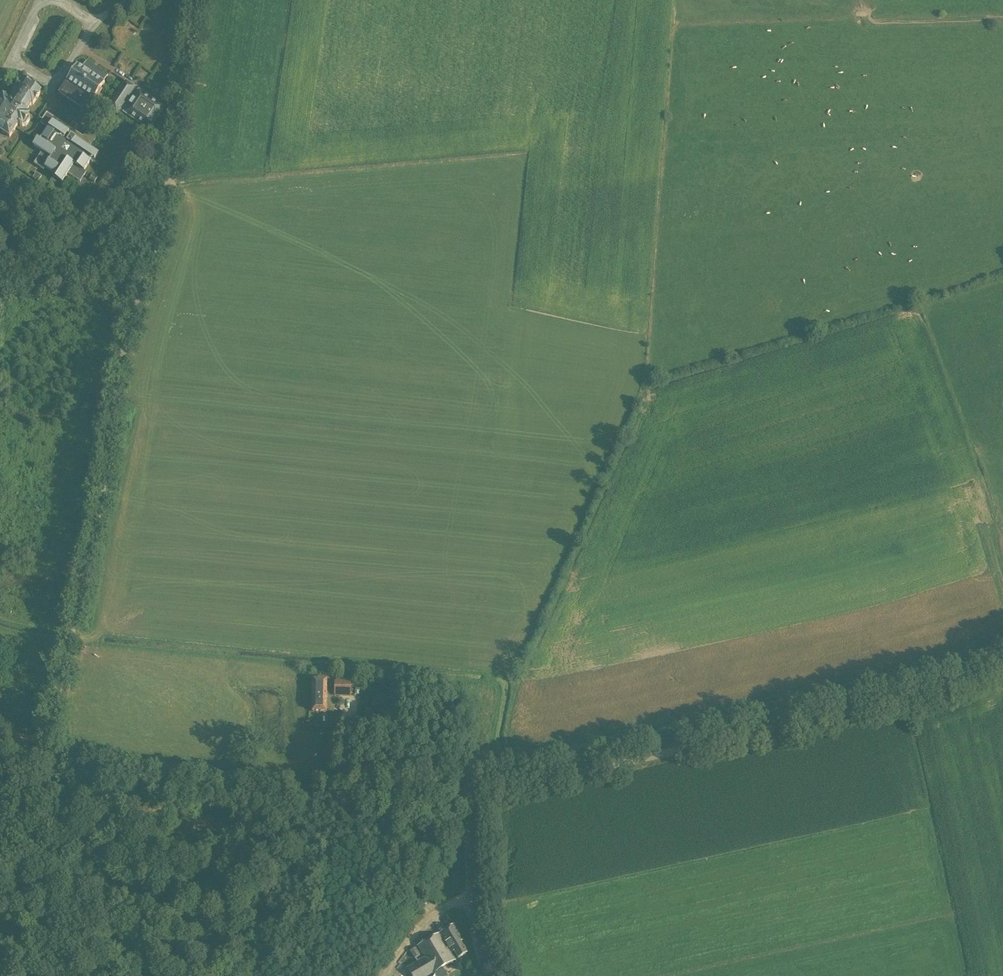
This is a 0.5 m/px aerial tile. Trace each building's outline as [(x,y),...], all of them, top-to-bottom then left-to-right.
[(154,17),(165,24),(170,15),(159,9),(154,17)] [(108,76),(86,62),(82,68),(77,65),(66,81),(67,82),(60,93),(86,110),(91,102),(95,104),(97,101),(98,102),(101,96),(97,94),(105,83),(104,82),(108,76)] [(10,137),(19,124),(22,126),(26,126),(30,120),(29,116),(26,113),(32,104),(33,104),(40,93),(22,80),(14,92),(16,93),(11,100),(10,99),(9,100),(6,98),(2,99),(0,102),(0,104),(0,131),(10,137)] [(120,110),(135,88),(135,87),(126,81),(108,108),(117,115),(120,110)] [(135,88),(120,110),(124,112),(123,113),(149,130),(164,107),(139,90),(138,90),(135,88)] [(83,136),(47,112),(40,123),(48,128),(42,137),(39,135),(33,145),(42,151),(34,163),(43,170),(45,167),(54,173),(52,175),(62,182),(68,173),(80,181),(87,171),(84,170),(90,161),(93,162),(99,153),(90,147),(98,134),(88,128),(83,136)] [(113,126),(126,134),(132,126),(118,117),(113,126)] [(89,125),(94,128),(98,123),(93,119),(89,125)] [(33,178),(38,181),(41,176),(36,173),(33,178)] [(98,177),(92,173),(89,179),(94,182),(98,177)] [(326,711),(326,679),(312,679),(312,711),(326,711)] [(351,696),(352,679),(334,679),(334,695),(351,696)] [(458,958),(467,953),(461,942),(464,940),(455,924),(417,946),(424,958),(407,968),(412,975),(427,975),(454,960),(450,953),(454,951),(458,958)] [(410,951),(415,958),(420,955),(415,947),(410,951)]
